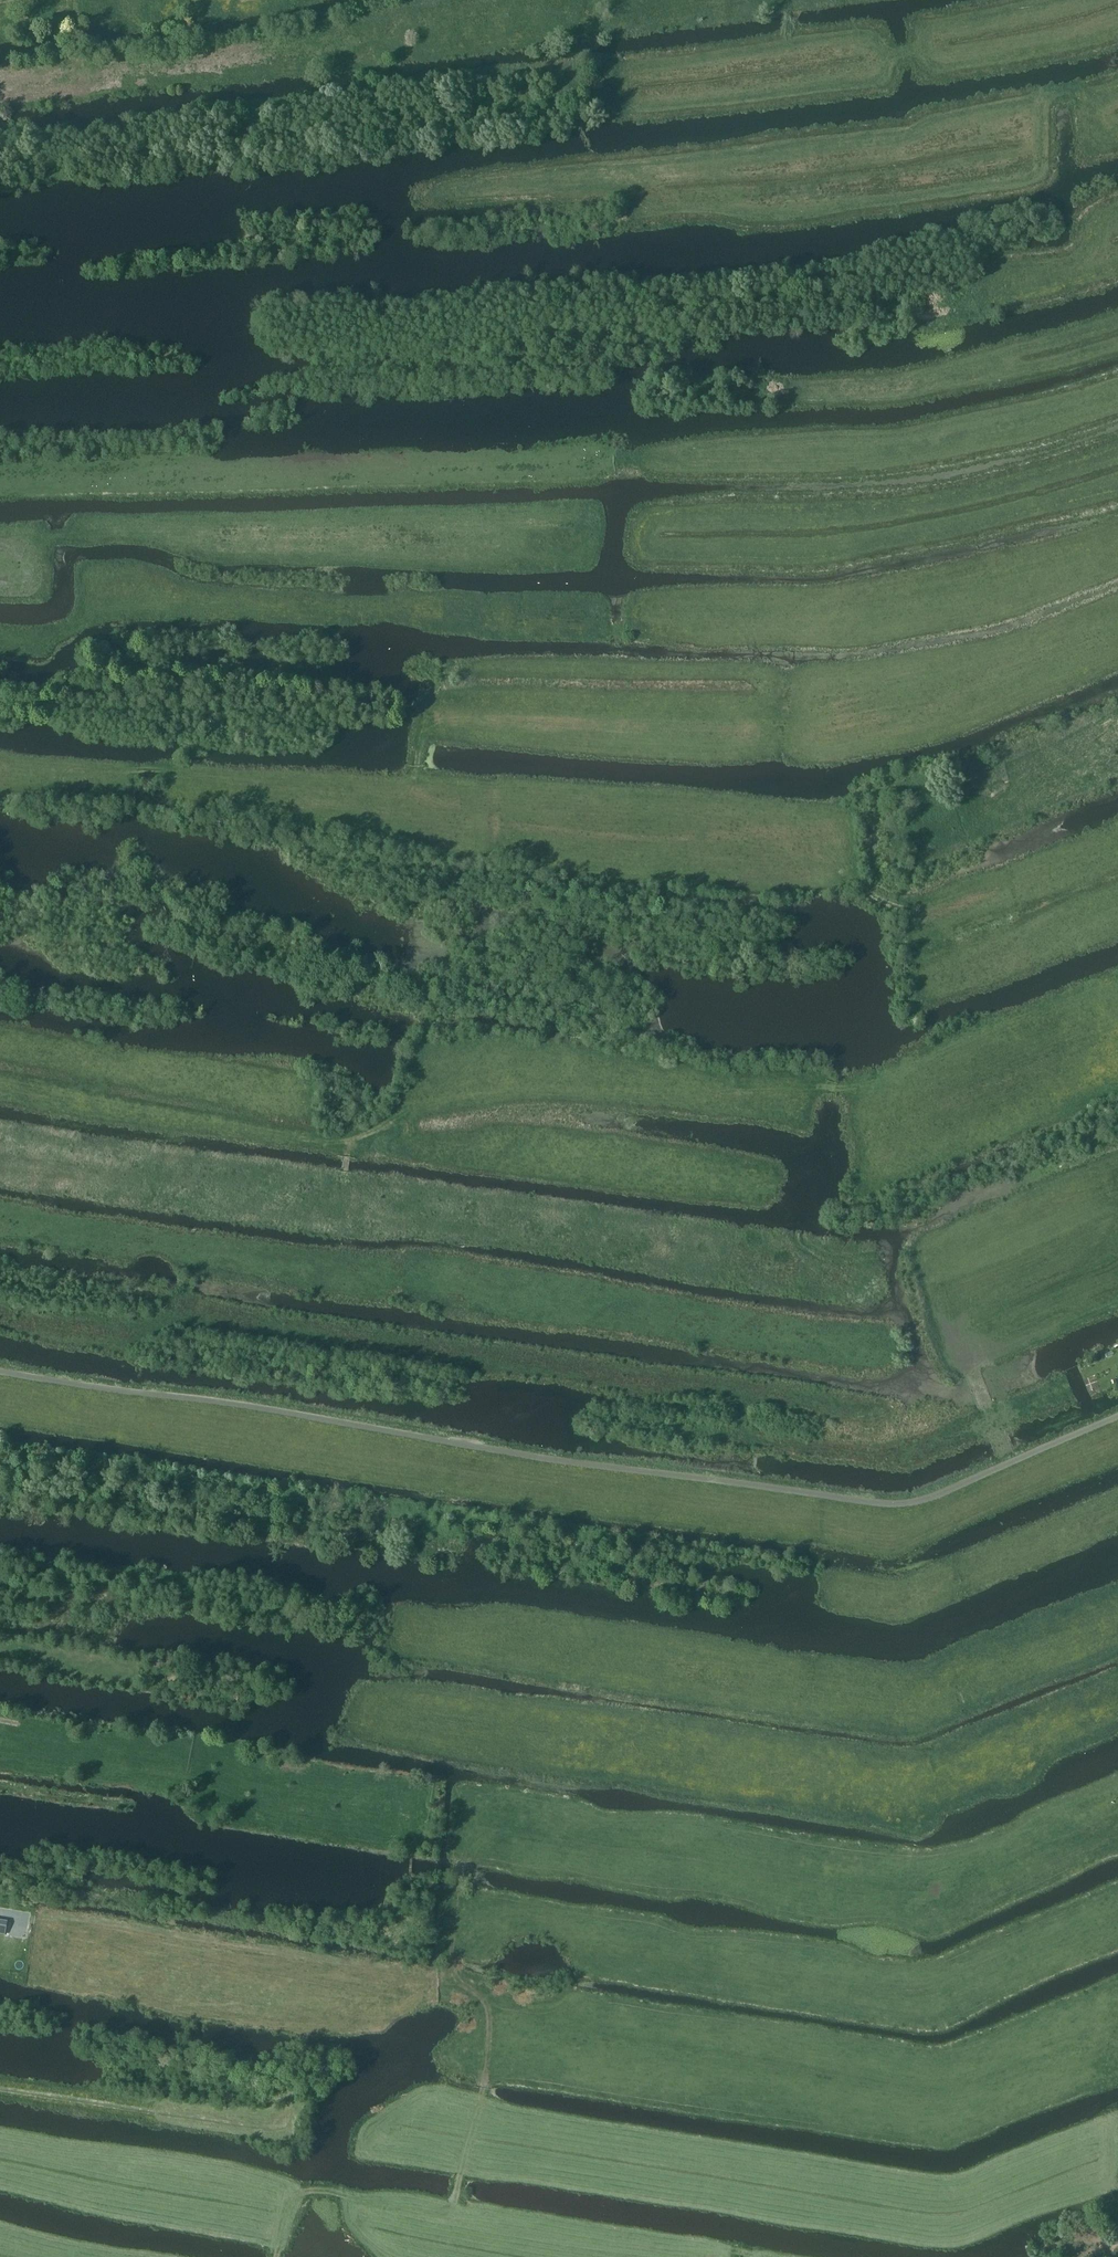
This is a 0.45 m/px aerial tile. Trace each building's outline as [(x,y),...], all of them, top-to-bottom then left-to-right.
[(330,2062),(312,2074),(318,2084),(336,2072),(330,2062)]
